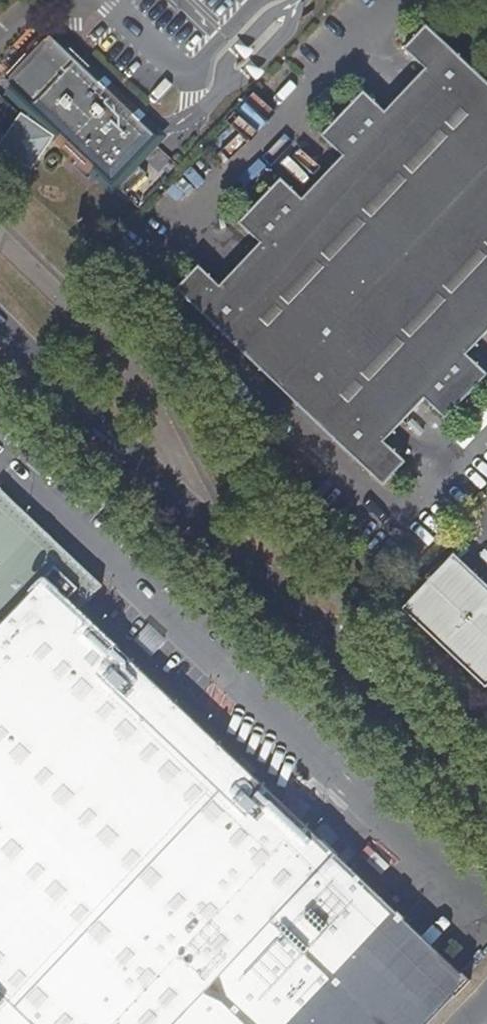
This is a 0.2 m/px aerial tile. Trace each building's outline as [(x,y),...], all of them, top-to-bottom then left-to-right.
[(175,289),(381,486),(405,462),(385,444),(424,403),(444,422),(486,377),(486,373),(470,356),(486,338),(486,80),(472,66),(429,24),(406,48),(424,66),(390,101),(384,108),(366,90),(328,131),(322,137),(340,155),(320,176),(301,196),(282,178),(253,208),(238,225),(256,242),(217,283),(199,265),(175,289)] [(86,60),(42,105),(44,107),(48,110),(67,129),(97,158),(86,169),(100,187),(113,174),(126,186),(147,165),(167,145),(153,132),(157,128),(86,60)] [(67,129),(48,110),(43,121),(36,121),(19,138),(19,145),(36,161),(42,161),(60,144),(60,138),(67,129)] [(473,981),(419,929),(342,855),(336,849),(282,798),(238,756),(184,705),(144,666),(83,608),(105,586),(96,576),(50,533),(4,490),(0,493),(0,1023),(432,1023),(473,981)] [(388,625),(472,705),(486,689),(486,589),(452,555),(388,625)]
